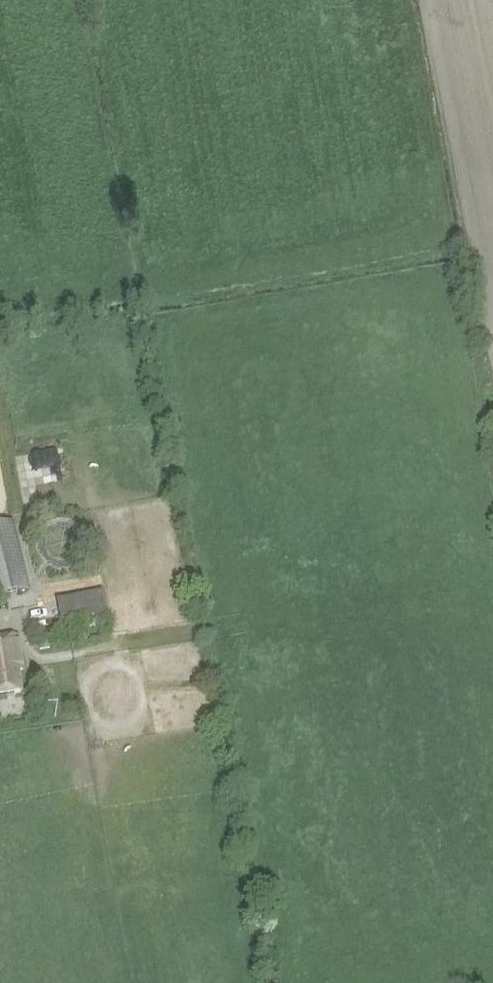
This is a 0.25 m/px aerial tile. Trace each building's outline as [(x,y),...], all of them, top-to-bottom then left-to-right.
[(13,522),(0,525),(0,598),(29,592),(13,522)] [(61,620),(109,615),(106,591),(58,596),(61,620)] [(23,670),(18,637),(0,640),(0,696),(22,692),(19,670),(23,670)]
